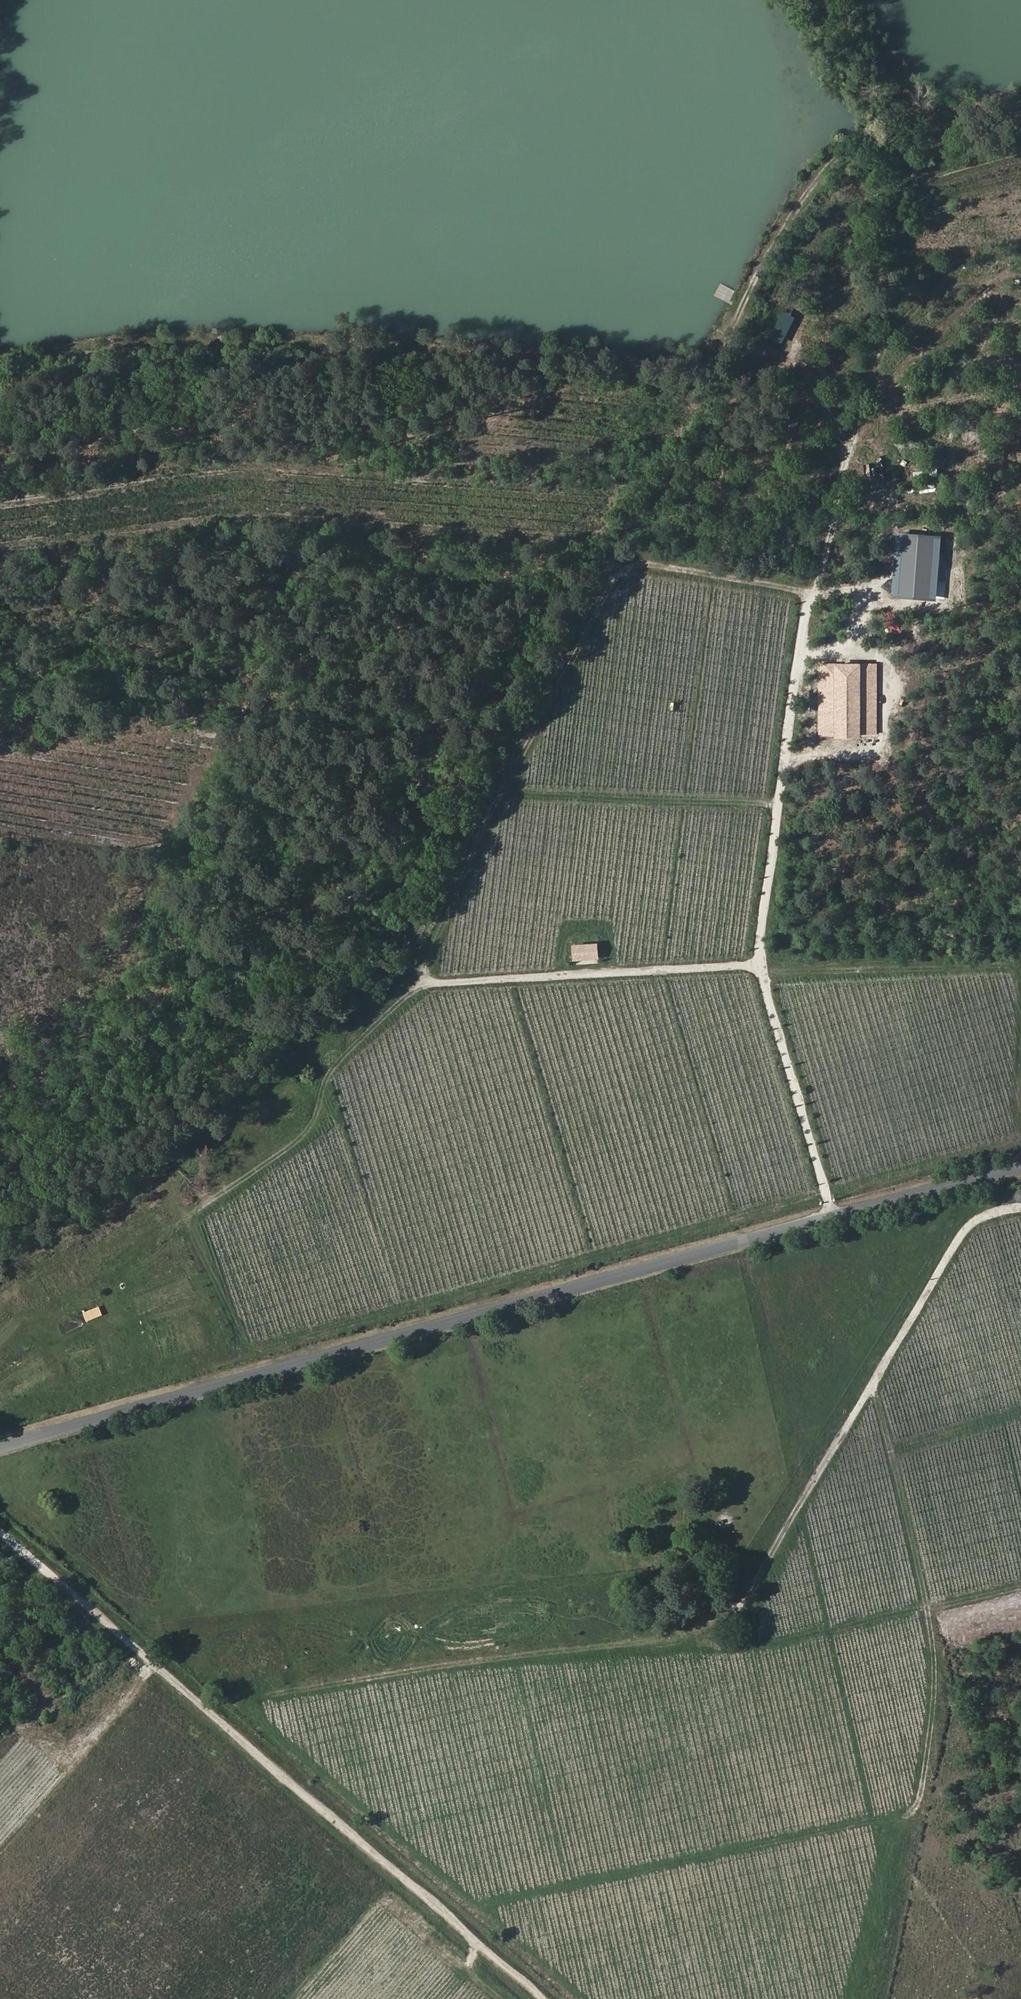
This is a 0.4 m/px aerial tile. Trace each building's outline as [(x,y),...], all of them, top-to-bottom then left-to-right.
[(894,532),(890,597),(935,600),(939,535),(894,532)] [(570,960),(596,960),(596,943),(569,943),(570,960)]
